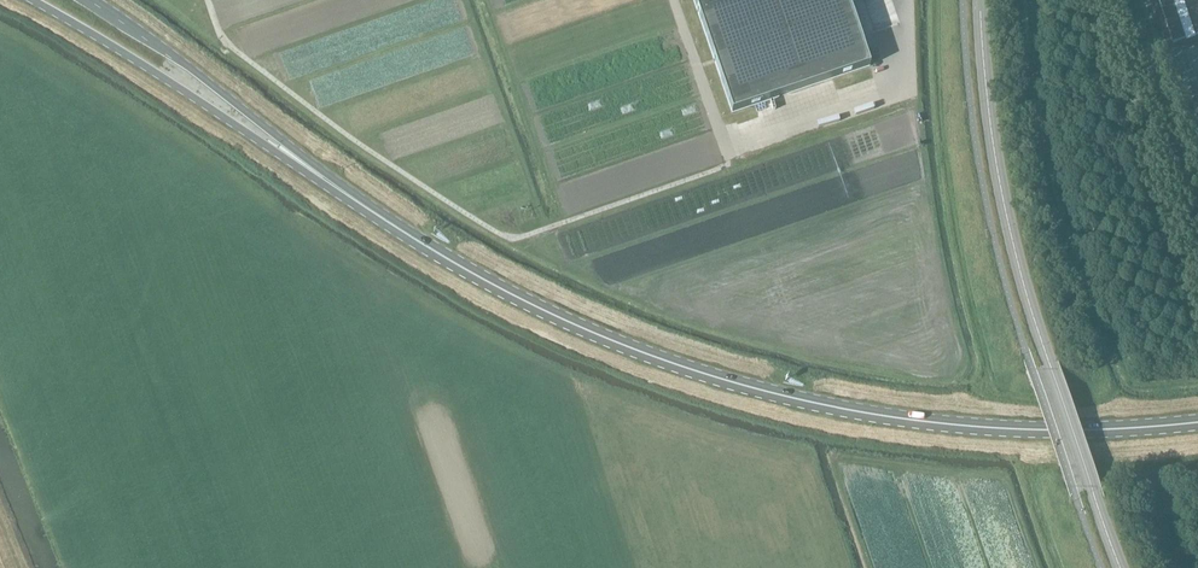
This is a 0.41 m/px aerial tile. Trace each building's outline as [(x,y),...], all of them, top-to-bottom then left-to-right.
[(701,22),(732,113),(870,66),(860,37),(848,2),(848,0),(694,0),(701,22)]
